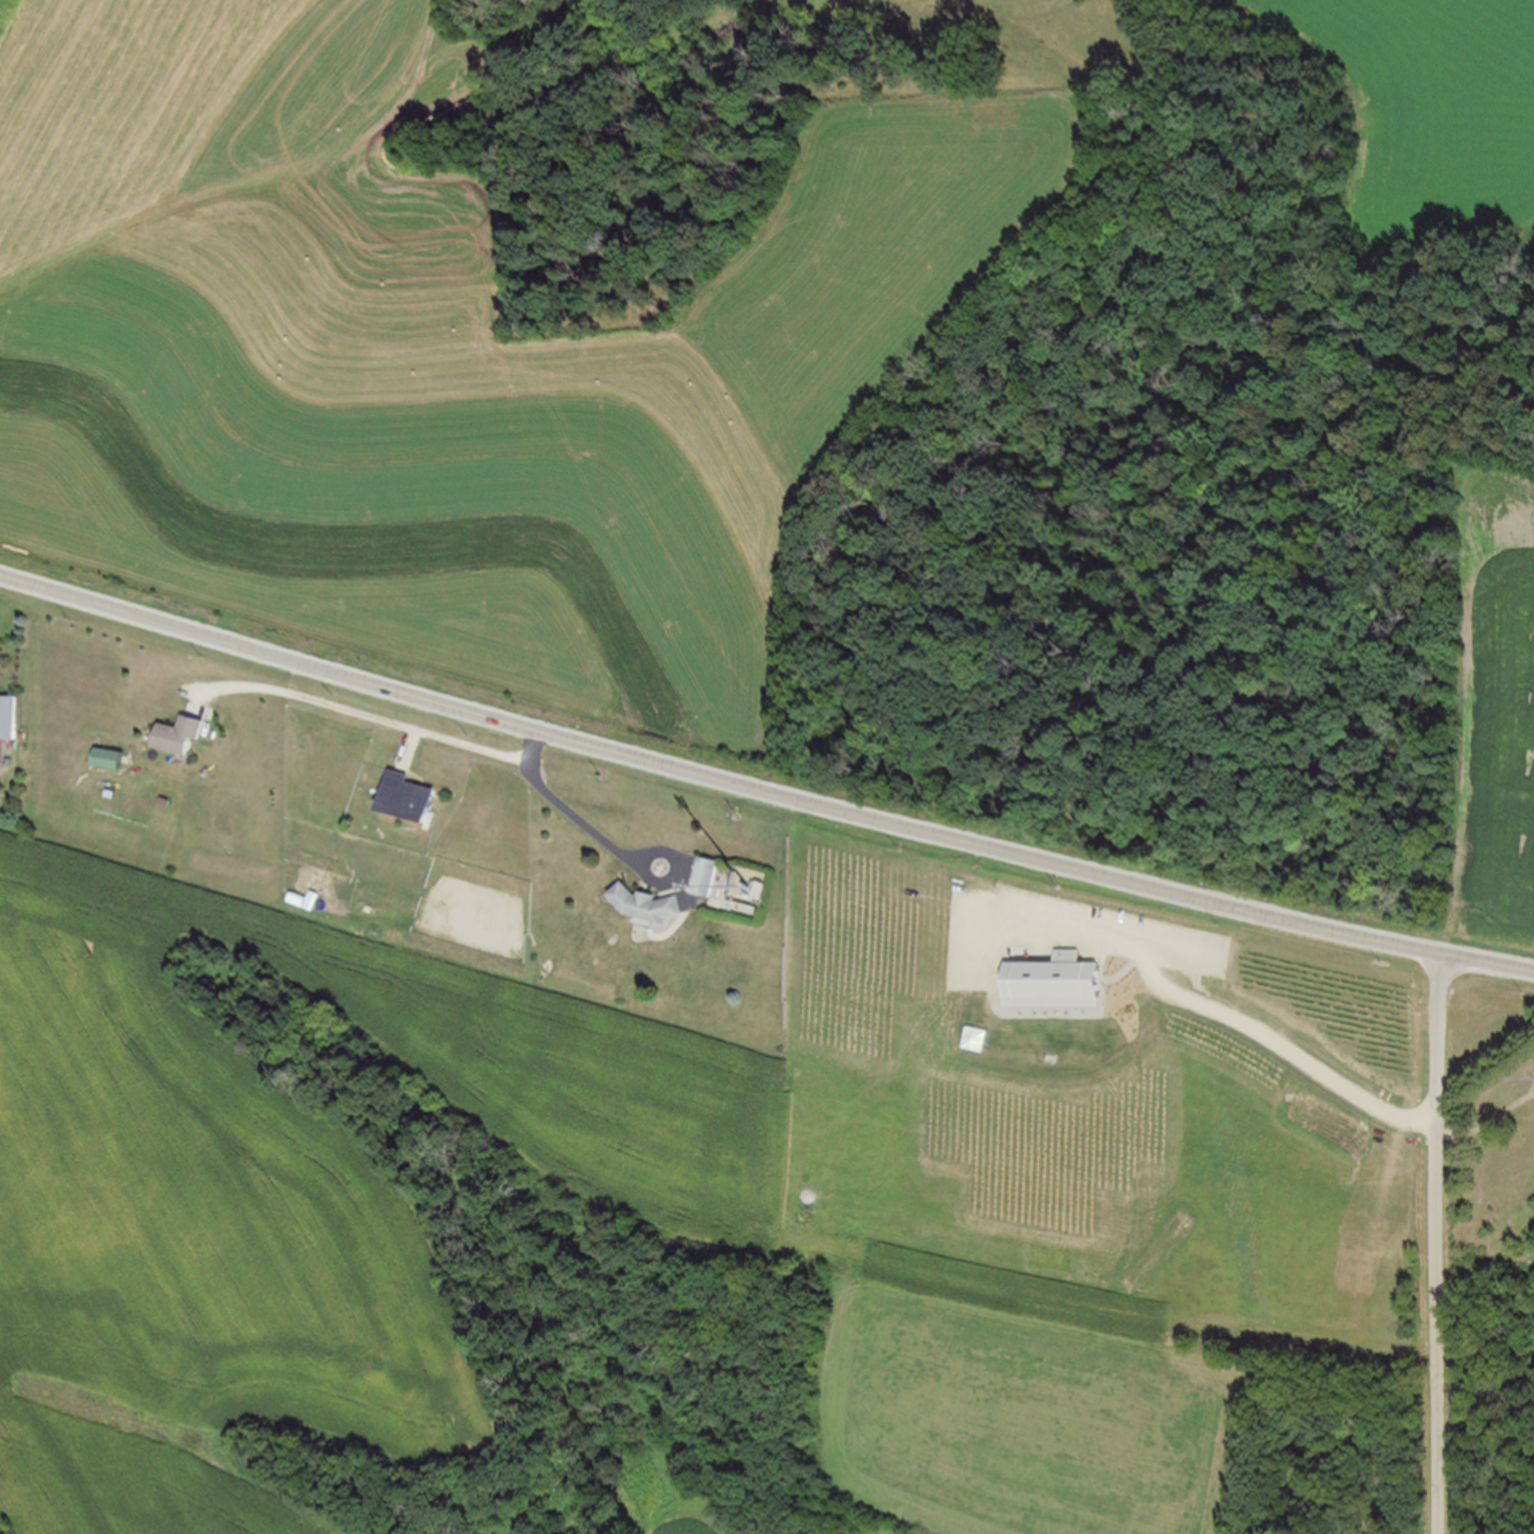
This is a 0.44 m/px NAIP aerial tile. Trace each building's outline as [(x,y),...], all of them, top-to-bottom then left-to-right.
[(22,736),(20,694),(0,696),(0,737),(22,736)] [(158,746),(194,755),(198,736),(205,737),(209,720),(187,714),(184,726),(164,721),(158,746)] [(101,746),(98,764),(126,768),(128,750),(101,746)] [(694,890),(713,894),(720,861),(701,857),(694,890)] [(614,895),(633,912),(660,922),(661,929),(673,926),(672,918),(687,914),(681,894),(663,899),(660,899),(660,896),(645,891),(643,895),(640,894),(627,881),(614,895)]
